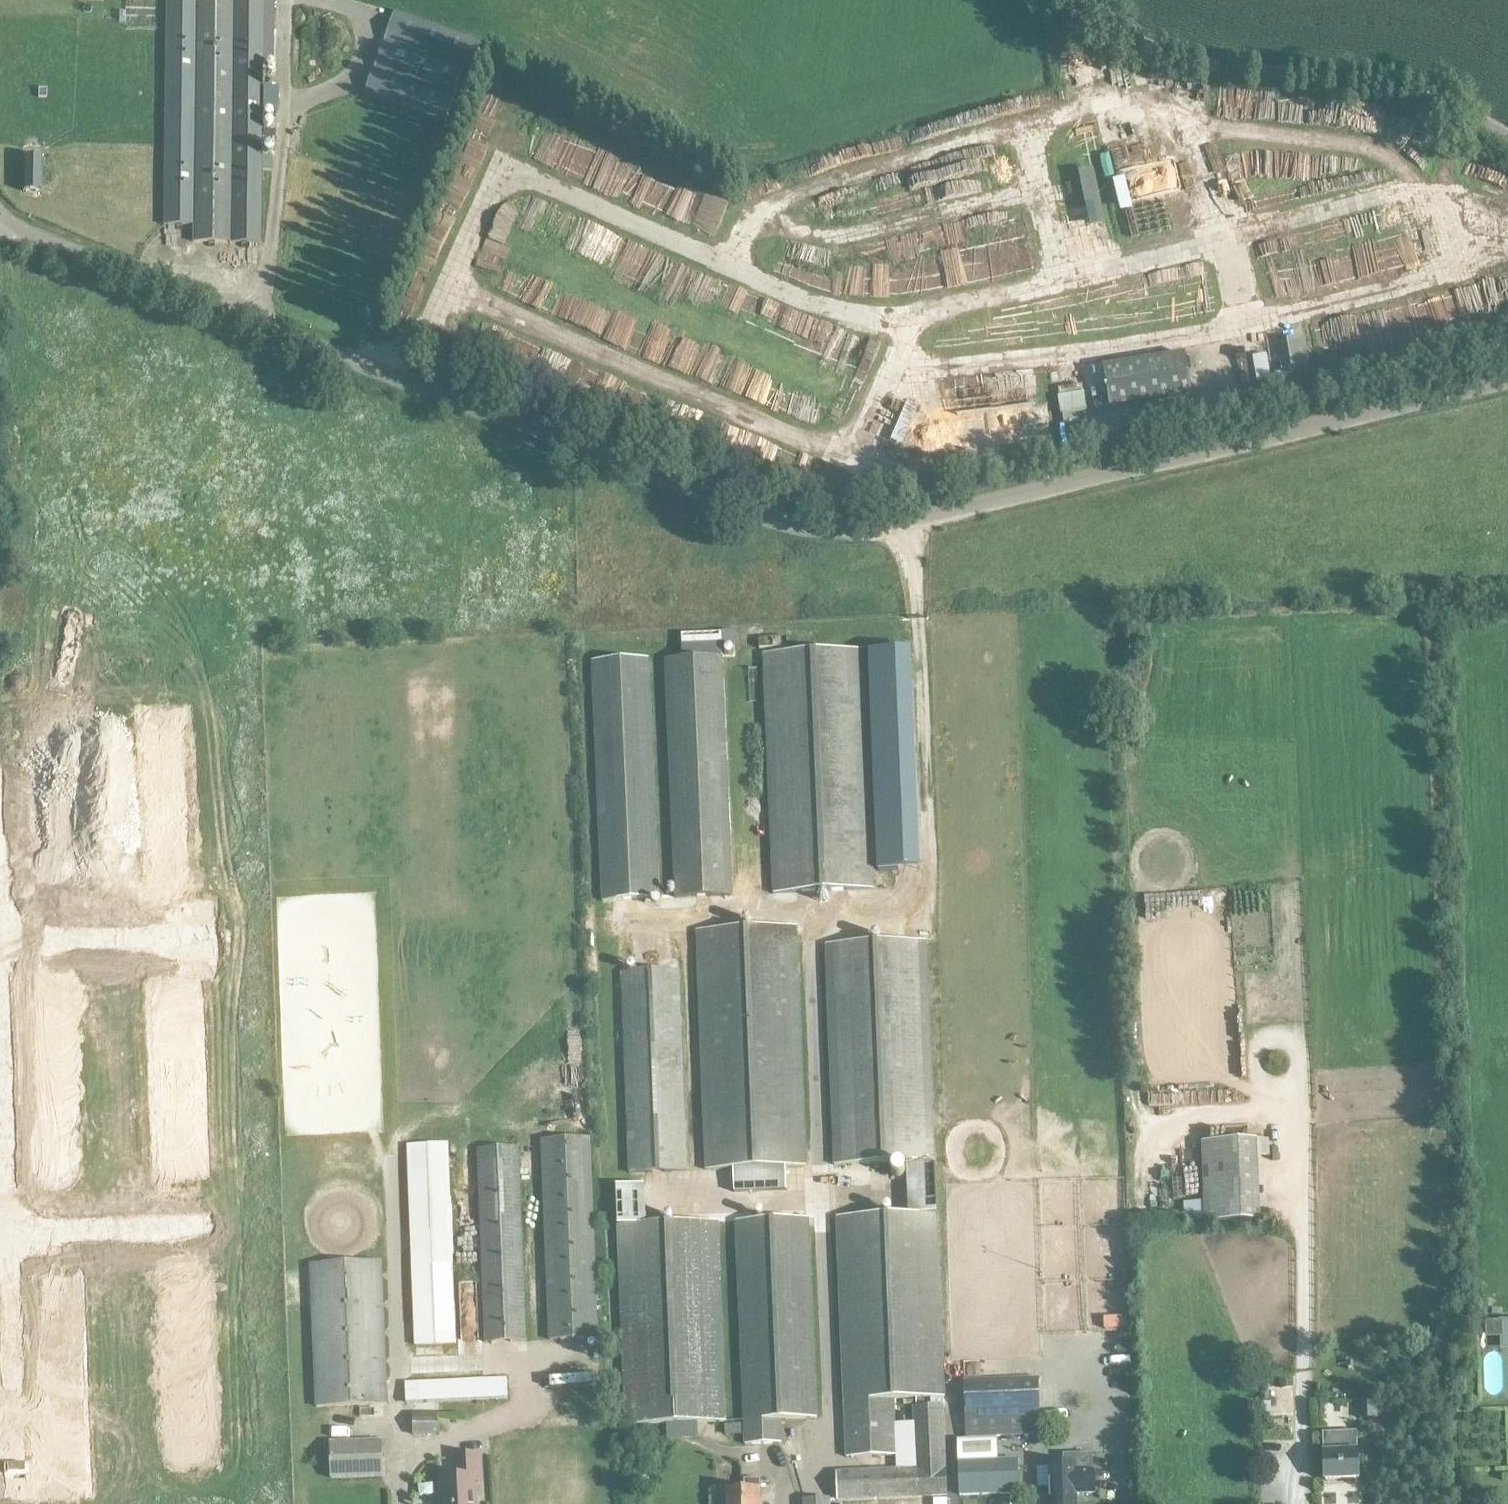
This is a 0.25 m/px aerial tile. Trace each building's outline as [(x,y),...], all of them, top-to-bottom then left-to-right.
[(273,131),(262,131),(262,109),(277,109),(277,89),(262,89),(262,63),(272,63),(273,1),(164,1),(163,226),(192,226),(192,243),(260,243),(261,149),(273,149),(273,131)] [(445,124),(464,70),(472,73),(482,41),(394,12),(384,42),(365,96),(445,124)] [(24,158),(23,192),(41,193),(42,158),(24,158)] [(1128,219),(1139,216),(1133,192),(1121,195),(1128,219)] [(1305,338),(1282,341),(1287,369),(1310,365),(1305,338)] [(1186,355),(1103,367),(1110,409),(1192,396),(1186,355)] [(1011,424),(1010,412),(988,413),(988,425),(1011,424)] [(897,450),(909,456),(926,420),(914,415),(897,450)] [(866,650),(762,654),(773,895),(876,891),(866,650)] [(723,657),(666,659),(675,899),(733,897),(723,657)] [(661,899),(651,659),(592,661),(602,903),(661,899)] [(799,927),(696,930),(705,1171),(734,1170),(735,1194),(787,1192),(786,1168),(808,1167),(799,927)] [(928,941),(825,945),(834,1166),(936,1162),(928,941)] [(680,970),(621,973),(630,1176),(688,1174),(680,970)] [(591,1138),(541,1140),(549,1341),(599,1339),(591,1138)] [(1202,1144),(1205,1224),(1262,1221),(1259,1142),(1202,1144)] [(451,1143),(408,1145),(411,1260),(416,1347),(459,1346),(456,1273),(451,1143)] [(519,1147),(477,1149),(485,1344),(527,1342),(519,1147)] [(909,1215),(835,1217),(838,1273),(846,1459),(898,1457),(897,1424),(896,1409),(896,1401),(895,1398),(917,1397),(923,1397),(930,1397),(943,1396),(946,1396),(941,1273),(939,1214),(937,1214),(935,1163),(907,1164),(909,1215)] [(726,1199),(725,1182),(702,1183),(703,1201),(726,1199)] [(645,1185),(617,1186),(617,1226),(619,1273),(625,1427),(728,1422),(722,1273),(720,1222),(647,1225),(645,1185)] [(809,1218),(736,1221),(745,1445),(782,1443),(781,1424),(786,1424),(786,1419),(817,1418),(809,1218)] [(382,1263),(364,1262),(309,1265),(315,1408),(388,1405),(382,1263)] [(1500,1319),(1486,1319),(1486,1336),(1501,1335),(1501,1348),(1507,1347),(1507,1318),(1500,1318),(1500,1319)] [(1293,1388),(1292,1377),(1279,1378),(1280,1390),(1293,1388)] [(1270,1401),(1268,1378),(1259,1378),(1261,1401),(1270,1401)] [(507,1379),(406,1383),(406,1403),(508,1398),(507,1379)] [(996,1438),(1040,1435),(1038,1379),(963,1382),(966,1439),(996,1438)] [(899,1469),(835,1472),(837,1502),(948,1498),(946,1408),(943,1408),(943,1396),(930,1397),(931,1408),(924,1408),(923,1408),(923,1397),(917,1397),(917,1409),(912,1409),(913,1423),(915,1469),(899,1469)] [(438,1437),(438,1415),(413,1414),(413,1436),(438,1437)] [(1359,1479),(1358,1453),(1357,1432),(1323,1433),(1325,1481),(1359,1479)] [(997,1462),(996,1438),(966,1439),(958,1439),(959,1463),(997,1462)] [(382,1442),(330,1444),(332,1480),(384,1478),(382,1442)] [(475,1482),(482,1482),(481,1455),(459,1456),(460,1478),(441,1479),(442,1499),(444,1499),(444,1503),(476,1503),(475,1482)] [(1051,1466),(1052,1503),(1076,1503),(1076,1494),(1096,1493),(1095,1473),(1093,1473),(1092,1455),(1064,1456),(1064,1465),(1051,1466)] [(997,1462),(959,1463),(961,1497),(1019,1495),(1017,1461),(997,1462)] [(761,1491),(761,1479),(745,1480),(745,1492),(721,1492),(721,1503),(762,1503),(761,1491)]
